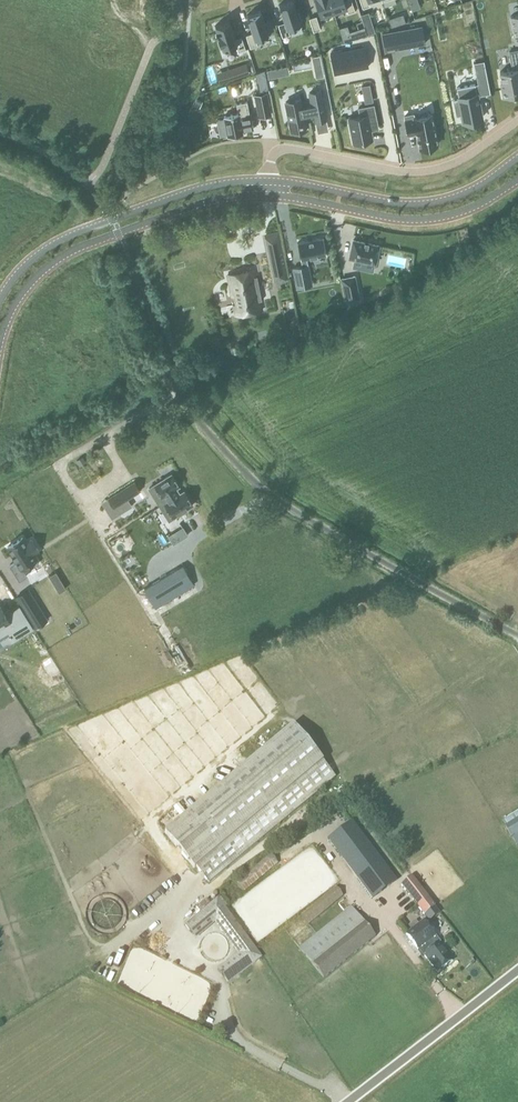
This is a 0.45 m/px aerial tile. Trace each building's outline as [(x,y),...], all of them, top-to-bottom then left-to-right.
[(87,4),(112,8),(114,0),(88,0),(87,4)] [(278,24),(283,37),(290,34),(289,30),(301,26),(300,21),(301,20),(299,12),(297,12),(293,0),(292,0),(279,4),(285,21),(278,24)] [(320,16),(333,11),(334,14),(330,0),(315,0),(320,16)] [(334,14),(347,10),(348,12),(355,10),(352,0),(330,0),(334,14)] [(253,32),(246,34),(250,47),(258,45),(256,41),(269,36),(268,31),(269,31),(267,22),(265,23),(261,10),(247,15),(253,32)] [(316,16),(309,18),(314,31),(320,28),(316,16)] [(229,21),(216,25),(217,30),(216,30),(216,33),(217,33),(221,46),(222,46),(224,51),(237,47),(238,51),(246,49),(241,36),(235,38),(229,21)] [(364,27),(347,33),(350,40),(367,34),(364,26),(364,27)] [(425,43),(422,26),(382,33),(386,51),(425,43)] [(364,46),(330,53),(335,74),(368,67),(364,46)] [(500,72),(502,82),(501,82),(504,97),(517,94),(517,49),(509,51),(513,69),(500,72)] [(246,64),(228,69),(231,78),(248,72),(246,64)] [(27,71),(19,90),(29,94),(37,75),(27,71)] [(459,98),(453,99),(456,116),(462,115),(463,121),(482,118),(478,96),(491,93),(486,71),(476,73),(478,83),(457,88),(459,98)] [(37,75),(29,94),(39,98),(46,79),(37,75)] [(46,79),(39,98),(49,102),(56,84),(46,79)] [(56,84),(49,102),(58,106),(66,88),(56,84)] [(373,101),(370,85),(362,86),(366,102),(373,101)] [(66,88),(58,106),(62,108),(64,108),(64,109),(64,108),(68,110),(76,92),(77,90),(76,90),(75,92),(66,88)] [(290,121),(289,121),(291,127),(291,126),(299,124),(299,125),(302,124),(305,123),(307,130),(304,115),(313,113),(315,122),(315,121),(326,119),(326,120),(327,120),(321,89),(320,89),(321,90),(309,92),(312,104),(303,106),(301,98),(300,98),(300,99),(286,102),(290,121)] [(267,93),(255,95),(259,116),(271,114),(267,93)] [(224,118),(217,120),(220,135),(227,134),(228,136),(243,133),(243,131),(253,129),(250,113),(247,101),(236,103),(238,113),(224,116),(224,118)] [(359,107),(360,116),(349,118),(354,143),(373,139),(371,129),(373,129),(372,126),(377,125),(377,128),(378,128),(374,104),(359,107)] [(413,114),(405,115),(408,134),(417,132),(420,148),(437,144),(432,114),(414,117),(413,114)] [(277,235),(265,238),(273,280),(286,277),(277,235)] [(293,268),(297,287),(307,285),(303,266),(308,265),(307,258),(327,254),(324,237),(298,243),(301,259),(302,266),(293,268)] [(353,240),(350,257),(354,258),(352,267),(374,272),(376,263),(379,245),(353,240)] [(254,269),(227,275),(236,315),(263,309),(254,269)] [(359,297),(355,276),(342,278),(346,300),(359,297)] [(264,304),(276,299),(272,287),(259,291),(264,304)] [(76,460),(80,466),(86,462),(83,456),(76,460)] [(160,506),(169,520),(193,505),(184,491),(180,494),(176,488),(179,486),(172,474),(149,488),(157,500),(160,498),(163,504),(160,506)] [(135,481),(108,498),(114,507),(141,490),(135,481)] [(106,531),(131,570),(155,554),(131,516),(106,531)] [(176,531),(181,539),(188,535),(183,527),(176,531)] [(23,537),(8,546),(13,555),(12,555),(15,560),(16,559),(17,561),(10,565),(19,580),(27,576),(25,572),(39,563),(33,553),(38,550),(32,539),(26,543),(23,537)] [(182,565),(144,588),(156,608),(164,603),(194,585),(182,565)] [(56,572),(49,576),(59,592),(66,588),(56,572)] [(192,587),(168,601),(178,619),(170,623),(179,639),(211,622),(192,587)] [(29,589),(17,596),(36,627),(47,620),(29,589)] [(8,631),(10,634),(9,635),(11,637),(12,636),(14,640),(33,629),(34,629),(20,605),(6,614),(0,604),(0,636),(8,631)] [(50,659),(43,663),(50,676),(58,672),(50,659)] [(180,820),(165,833),(177,847),(168,856),(179,867),(182,863),(190,873),(196,867),(209,883),(293,813),(301,823),(342,787),(335,778),(322,763),(323,762),(293,726),(230,778),(224,769),(172,810),(180,820)] [(517,834),(517,817),(505,825),(512,837),(517,834)] [(373,898),(396,880),(352,821),(328,839),(373,898)] [(435,907),(411,877),(401,885),(424,915),(435,907)] [(327,884),(314,893),(311,888),(287,904),(296,916),(317,902),(315,900),(331,889),(327,884)] [(336,887),(301,915),(308,924),(343,896),(343,895),(336,887)] [(181,904),(189,916),(211,901),(203,889),(181,904)] [(219,897),(185,925),(193,934),(213,917),(224,930),(227,928),(237,939),(233,942),(242,952),(222,969),(225,972),(224,972),(232,981),(264,954),(225,907),(227,906),(219,897)] [(375,936),(351,906),(299,947),(324,978),(375,936)] [(440,942),(423,920),(406,934),(423,955),(424,954),(438,972),(453,960),(439,943),(440,942)]
